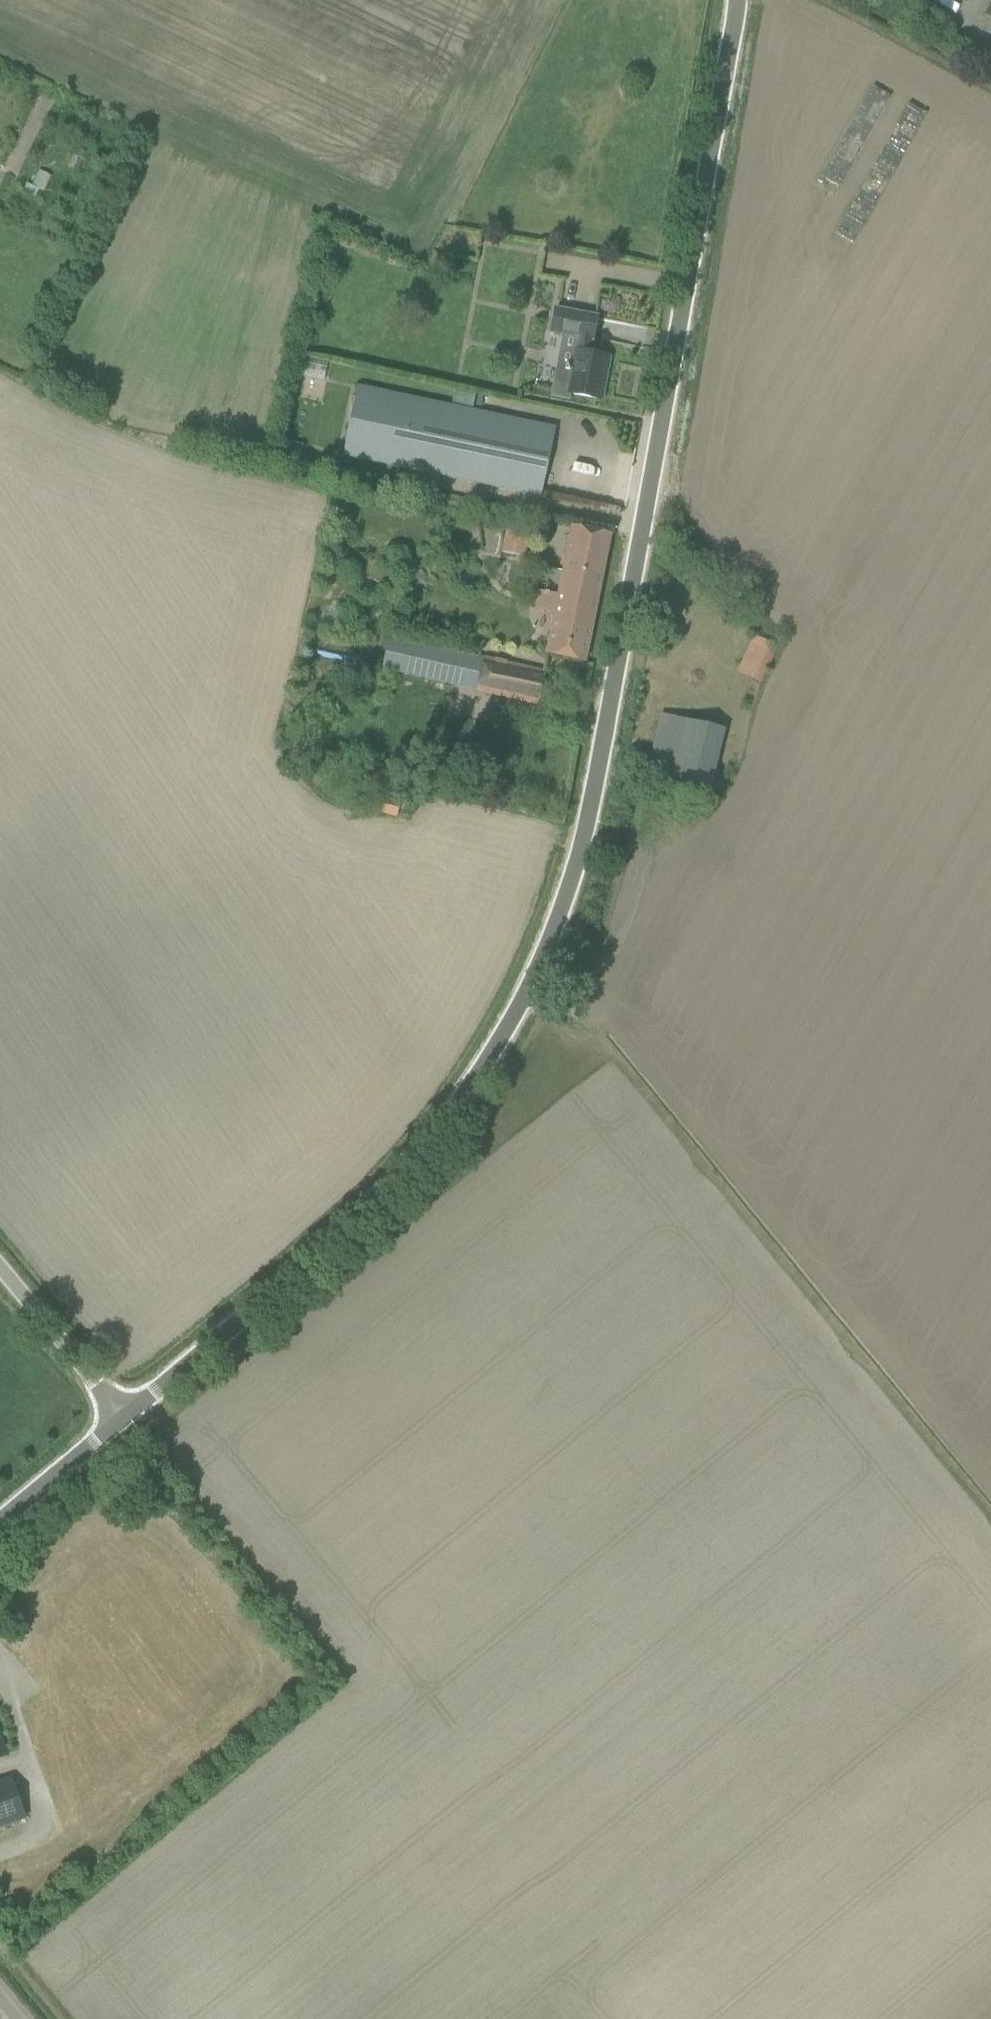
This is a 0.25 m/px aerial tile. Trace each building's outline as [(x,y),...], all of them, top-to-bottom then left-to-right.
[(990,4),(978,26),(990,34),(990,4)] [(550,331),(577,336),(574,351),(571,368),(556,365),(550,395),(569,398),(569,393),(600,399),(608,357),(588,353),(590,339),(592,339),(596,317),(554,309),(550,331)] [(342,455),(520,492),(540,497),(555,427),(535,423),(357,386),(342,455)] [(525,557),(531,529),(507,525),(502,552),(525,557)] [(572,526),(558,595),(537,591),(534,610),(554,613),(545,654),(584,662),(610,534),(572,526)] [(755,635),(737,671),(762,683),(780,648),(755,635)] [(545,671),(391,637),(383,670),(538,704),(545,671)] [(647,777),(711,792),(726,729),(662,714),(647,777)] [(382,797),(378,811),(397,816),(401,802),(382,797)] [(0,1781),(0,1825),(26,1816),(12,1776),(0,1781)]
